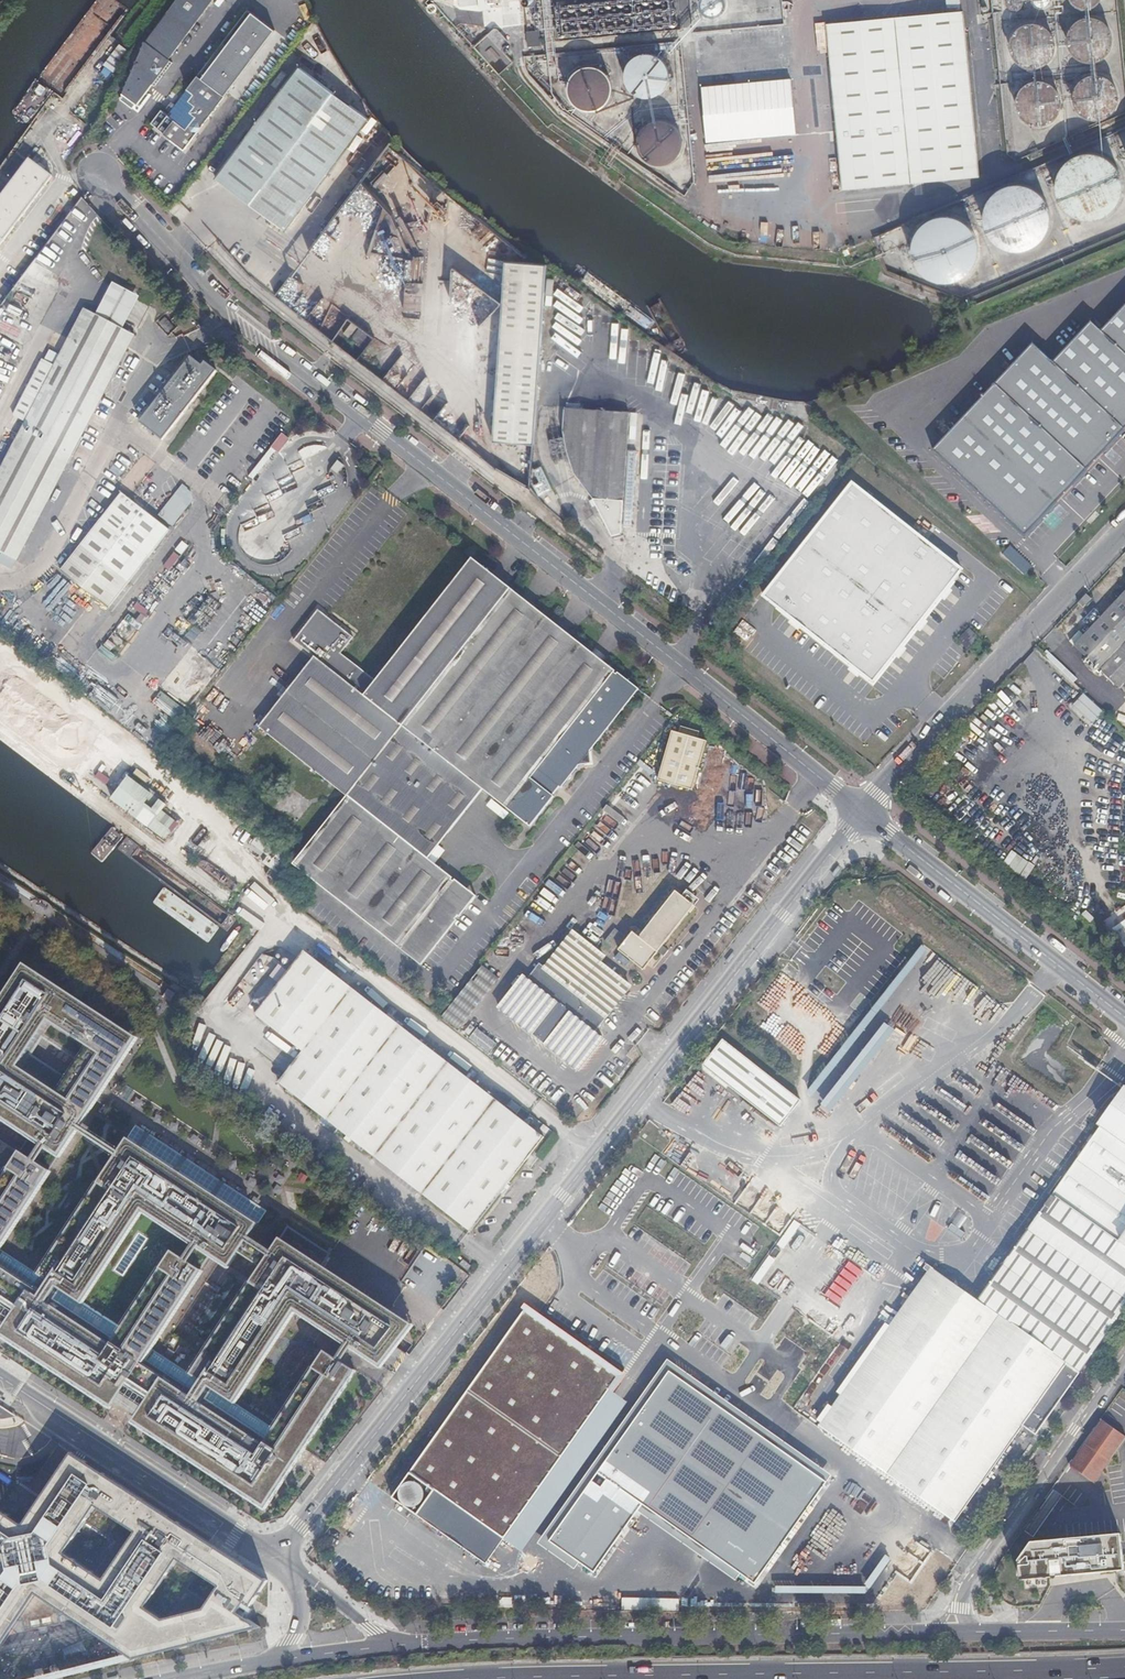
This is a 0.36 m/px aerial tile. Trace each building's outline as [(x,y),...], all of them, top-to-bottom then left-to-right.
[(143,109),(152,96),(148,93),(153,85),(158,88),(175,65),(171,62),(197,25),(215,0),(177,0),(150,36),(131,85),(134,88),(127,98),(127,97),(123,102),(135,111),(139,106),(143,109)] [(615,0),(614,3),(615,7),(618,9),(621,8),(623,5),(622,2),(620,0),(616,0),(615,0)] [(1008,8),(1010,9),(1013,9),(1016,8),(1018,6),(1019,4),(1020,1),(1019,0),(1004,0),(1004,1),(1004,3),(1005,6),(1008,8)] [(1096,0),(1067,0),(1069,2),(1073,6),(1078,8),(1083,8),(1089,7),(1093,4),(1096,0)] [(595,1),(592,2),(591,2),(589,6),(590,9),(593,11),(596,10),(599,8),(598,4),(595,1)] [(607,1),(604,1),(603,2),(602,5),(603,8),(606,10),(609,9),(611,6),(610,2),(607,1)] [(583,3),(579,3),(579,4),(577,7),(578,10),(581,12),(584,12),(587,8),(586,5),(583,3)] [(570,4),(567,4),(566,5),(565,8),(565,11),(568,13),(572,13),(574,9),(573,6),(570,4)] [(558,5),(555,6),(554,6),(552,10),(554,13),(556,14),(559,14),(562,10),(561,7),(558,5)] [(670,6),(666,6),(666,7),(664,10),(665,14),(668,15),(671,15),(673,12),(673,8),(670,6)] [(658,8),(654,8),(653,8),(651,11),(652,15),(655,17),(658,16),(661,13),(660,10),(658,8)] [(646,9),(642,9),(641,10),(639,13),(640,17),(643,18),(647,17),(649,14),(648,11),(646,9)] [(161,111),(150,125),(171,140),(171,141),(185,151),(205,124),(204,123),(273,30),(246,10),(174,106),(170,103),(165,110),(169,113),(167,116),(161,111)] [(633,10),(630,11),(629,11),(628,14),(629,18),(631,20),(636,19),(637,16),(637,12),(633,10)] [(621,11),(618,12),(617,13),(615,15),(616,20),(619,21),(622,21),(625,18),(624,14),(621,11)] [(609,12),(605,13),(603,16),(604,20),(607,22),(610,21),(612,18),(612,15),(609,12)] [(980,176),(965,12),(898,18),(913,182),(980,176)] [(596,14),(592,14),(590,18),(591,21),(595,23),(598,22),(599,19),(599,16),(596,14)] [(584,15),(580,16),(579,16),(578,19),(578,22),(581,24),(585,24),(587,21),(587,17),(584,15)] [(572,16),(568,17),(566,20),(567,24),(570,25),(573,25),(575,22),(575,18),(572,16)] [(559,17),(556,18),(555,18),(553,21),(554,24),(556,26),(560,26),(563,23),(562,19),(559,17)] [(671,18),(668,19),(667,19),(665,23),(667,26),(669,28),(673,27),(675,23),(674,20),(671,18)] [(898,18),(830,24),(846,188),(913,182),(898,18)] [(1105,55),(1109,48),(1111,41),(1110,34),(1107,28),(1102,23),(1096,19),(1089,18),(1083,19),(1076,22),(1071,26),(1068,32),(1066,40),(1068,47),(1071,54),(1077,59),(1084,62),(1092,62),(1099,59),(1105,55)] [(659,20),(655,20),(655,21),(653,24),(654,28),(657,29),(661,28),(663,26),(662,22),(659,20)] [(646,21),(643,22),(642,22),(641,25),(642,29),(644,31),(648,30),(650,28),(650,23),(646,21)] [(634,22),(631,23),(630,23),(628,26),(629,30),(633,32),(636,31),(638,28),(638,25),(634,22)] [(609,24),(606,25),(605,26),(603,29),(604,33),(607,34),(611,33),(613,29),(612,26),(609,24)] [(623,24),(619,24),(618,25),(616,28),(617,32),(620,33),(624,33),(626,29),(625,26),(623,24)] [(1047,61),(1051,54),(1052,47),(1051,40),(1049,34),(1044,28),(1037,25),(1031,24),(1023,25),(1017,28),(1012,33),(1009,39),(1008,47),(1009,54),(1013,60),(1019,65),(1026,68),(1034,68),(1041,65),(1047,61)] [(596,25),(593,26),(592,26),(590,30),(591,33),(594,35),(597,34),(600,31),(599,28),(596,25)] [(585,27),(581,28),(580,28),(578,31),(579,34),(582,37),(586,36),(588,34),(587,30),(585,27)] [(573,28),(569,29),(568,29),(566,33),(568,36),(571,38),(574,37),(576,35),(576,31),(573,28)] [(528,31),(530,46),(544,44),(541,29),(528,31)] [(560,29),(556,29),(556,30),(554,33),(555,37),(558,39),(562,38),(564,34),(563,31),(560,29)] [(696,37),(700,80),(782,74),(779,31),(696,37)] [(275,54),(284,39),(276,34),(267,49),(275,54)] [(487,34),(473,47),(498,74),(508,65),(512,61),(505,53),(510,48),(497,34),(492,39),(487,34)] [(119,47),(97,78),(107,85),(129,55),(119,47)] [(662,89),(666,83),(667,75),(666,68),(663,62),(658,57),(652,54),(645,53),(638,54),(632,57),(627,62),(624,68),(623,76),(624,83),(629,90),(634,94),(642,97),(649,97),(656,94),(662,89)] [(231,94),(239,100),(266,64),(259,58),(231,94)] [(215,177),(288,231),(369,117),(297,65),(215,177)] [(601,108),(606,103),(610,97),(611,89),(610,82),(606,76),(601,71),(594,68),(586,67),(579,69),(573,74),(569,80),(567,87),(567,94),(570,101),(574,106),(581,110),(588,111),(595,111),(601,108)] [(1109,112),(1113,106),(1114,98),(1113,91),(1110,84),(1104,79),(1097,76),(1089,75),(1082,77),(1076,82),(1071,88),(1069,95),(1070,103),(1072,109),(1077,115),(1083,119),(1090,120),(1097,120),(1104,117),(1109,112)] [(792,80),(703,87),(707,143),(798,135),(792,80)] [(1054,117),(1058,111),(1060,103),(1059,97),(1056,90),(1051,86),(1045,82),(1038,81),(1031,82),(1025,85),(1020,90),(1017,96),(1015,103),(1017,111),(1021,117),(1027,122),(1034,125),(1041,125),(1049,122),(1054,117)] [(80,112),(76,118),(83,123),(87,118),(80,112)] [(672,161),(677,156),(681,149),(682,142),(681,135),(677,128),(671,123),(664,120),(656,120),(649,122),(643,127),(639,133),(637,140),(638,147),(640,154),(645,159),(651,163),(658,165),(666,164),(672,161)] [(1053,187),(1055,198),(1061,208),(1070,215),(1079,219),(1089,219),(1099,216),(1107,211),(1114,203),(1118,194),(1118,184),(1116,174),(1110,165),(1101,158),(1090,154),(1079,154),(1069,158),(1060,166),(1054,176),(1053,187)] [(54,180),(31,162),(0,203),(0,249),(54,180)] [(984,216),(985,226),(989,236),(996,244),(1006,249),(1017,251),(1028,249),(1037,243),(1045,235),(1049,225),(1049,213),(1045,203),(1039,195),(1030,189),(1020,186),(1010,187),(1000,190),(992,197),(987,206),(984,216)] [(960,276),(968,269),(974,260),(976,250),(975,239),(970,229),(962,221),(952,216),(941,215),(930,218),(921,224),(914,233),(911,243),(911,254),(915,264),(921,272),(930,278),(940,280),(950,280),(960,276)] [(495,441),(537,446),(548,261),(505,260),(495,441)] [(931,449),(1024,536),(1124,428),(1124,303),(1100,330),(1090,321),(1052,361),(1032,342),(931,449)] [(16,558),(133,333),(84,307),(53,367),(41,361),(25,392),(37,398),(0,471),(0,550),(16,558)] [(159,322),(167,330),(172,325),(164,317),(159,322)] [(345,343),(358,352),(367,341),(361,336),(355,331),(345,343)] [(140,424),(155,436),(161,441),(162,442),(217,374),(205,364),(202,368),(191,360),(176,379),(166,391),(161,397),(159,399),(155,400),(150,406),(151,410),(140,424)] [(437,416),(448,406),(439,396),(428,406),(437,416)] [(595,501),(598,508),(601,513),(613,538),(622,535),(623,528),(628,459),(631,413),(566,409),(564,431),(567,449),(575,474),(595,501)] [(283,434),(272,448),(280,453),(290,440),(289,438),(283,434)] [(161,441),(155,436),(153,439),(159,444),(161,441)] [(637,460),(628,459),(623,528),(632,529),(637,460)] [(858,671),(873,683),(896,653),(900,648),(917,626),(921,621),(942,595),(945,590),(961,570),(851,484),(762,596),(793,621),(798,624),(853,667),(858,671)] [(108,608),(130,581),(171,528),(123,491),(61,571),(108,608)] [(158,516),(171,526),(187,505),(174,495),(158,516)] [(601,513),(598,508),(593,510),(595,516),(601,513)] [(1002,553),(1009,560),(1016,552),(1009,545),(1002,553)] [(1009,560),(1019,569),(1026,561),(1016,552),(1009,560)] [(258,727),(345,797),(510,589),(472,559),(375,681),(340,654),(353,638),(318,610),(293,641),(313,657),(258,727)] [(1019,569),(1023,574),(1031,566),(1026,561),(1019,569)] [(563,789),(581,766),(594,765),(592,753),(639,695),(641,693),(619,676),(618,678),(616,676),(617,674),(510,589),(345,797),(295,860),(292,864),(422,965),(458,920),(456,919),(458,916),(460,917),(471,904),(464,898),(469,891),(456,880),(454,882),(452,880),(453,878),(430,860),(449,835),(485,791),(532,828),(556,797),(555,796),(561,788),(563,789)] [(1083,636),(1073,646),(1119,690),(1124,683),(1124,591),(1083,636)] [(969,650),(981,637),(971,627),(958,641),(969,650)] [(1068,642),(1073,646),(1083,636),(1078,631),(1068,642)] [(1046,651),(1042,655),(1072,683),(1076,679),(1046,651)] [(1080,693),(1068,708),(1090,725),(1102,710),(1080,693)] [(660,778),(693,789),(709,740),(699,737),(701,729),(682,724),(680,731),(674,729),(660,778)] [(147,825),(148,823),(161,806),(164,801),(126,774),(109,797),(147,825)] [(161,806),(148,823),(180,848),(194,830),(161,806)] [(464,898),(471,904),(475,895),(469,891),(464,898)] [(692,906),(674,891),(645,928),(639,923),(618,950),(643,969),(692,906)] [(1124,956),(1124,943),(1110,928),(1106,932),(1118,948),(1124,956)] [(629,987),(598,963),(602,958),(570,933),(543,969),(539,966),(527,981),(521,977),(497,1008),(576,1070),(601,1038),(594,1032),(629,987)] [(276,1084),(470,1233),(543,1137),(523,1122),(301,952),(288,969),(252,1015),(300,1052),(276,1084)] [(135,1036),(22,962),(0,996),(0,1121),(26,1138),(17,1151),(0,1141),(0,1243),(74,1129),(78,1124),(135,1036)] [(800,1033),(815,1013),(777,984),(749,1021),(759,1029),(755,1035),(797,1068),(802,1060),(808,1065),(820,1049),(800,1033)] [(481,1028),(471,1038),(489,1054),(498,1044),(481,1028)] [(792,1109),(714,1047),(694,1073),(771,1135),(792,1109)] [(825,1416),(800,1450),(772,1490),(843,1540),(909,1587),(1021,1428),(1034,1437),(1124,1309),(1124,1102),(1118,1112),(1114,1109),(1050,1198),(1044,1194),(1039,1202),(1045,1206),(1007,1260),(976,1301),(945,1279),(939,1275),(934,1271),(930,1268),(893,1321),(889,1326),(825,1416)] [(114,1154),(117,1149),(78,1124),(74,1129),(114,1154)] [(133,1125),(126,1137),(257,1222),(264,1211),(133,1125)] [(4,1323),(0,1329),(0,1333),(111,1406),(117,1397),(138,1410),(132,1419),(264,1505),(353,1368),(341,1360),(335,1356),(324,1349),(273,1427),(233,1401),(294,1308),(344,1341),(351,1345),(379,1364),(411,1322),(321,1264),(329,1253),(286,1224),(270,1249),(259,1266),(189,1373),(149,1347),(210,1254),(228,1266),(238,1252),(248,1235),(254,1227),(257,1222),(126,1137),(123,1141),(117,1149),(114,1154),(36,1273),(0,1250),(0,1320),(4,1323)] [(259,1266),(270,1249),(248,1235),(238,1252),(259,1266)] [(459,1264),(467,1270),(471,1265),(463,1259),(459,1264)] [(723,1284),(731,1272),(724,1269),(717,1281),(723,1284)] [(848,1313),(857,1299),(767,1298),(760,1293),(758,1293),(749,1287),(746,1291),(757,1298),(747,1298),(747,1309),(805,1347),(817,1347),(822,1340),(822,1330),(830,1335),(840,1319),(841,1313),(848,1313)] [(611,1384),(516,1317),(401,1479),(497,1547),(611,1384)] [(335,1356),(341,1360),(346,1353),(351,1345),(344,1341),(335,1356)] [(772,1490),(800,1450),(677,1362),(645,1408),(734,1472),(768,1495),(839,1546),(843,1540),(772,1490)] [(611,1384),(497,1547),(505,1553),(619,1390),(611,1384)] [(516,1560),(525,1567),(639,1404),(630,1397),(516,1560)] [(555,1588),(587,1611),(593,1611),(646,1535),(676,1556),(734,1472),(645,1408),(639,1404),(525,1567),(555,1588)] [(0,1407),(0,1416),(5,1415),(11,1414),(0,1407)] [(1070,1467),(1093,1483),(1124,1437),(1103,1422),(1070,1467)] [(248,1618),(244,1616),(251,1606),(268,1581),(72,1452),(24,1524),(0,1509),(0,1649),(18,1622),(23,1622),(24,1632),(40,1629),(47,1628),(61,1625),(59,1615),(64,1614),(126,1654),(29,1678),(64,1678),(260,1628),(248,1618)] [(719,1563),(787,1612),(792,1612),(839,1546),(768,1495),(719,1563)] [(1031,1541),(1016,1560),(1020,1563),(1021,1584),(1124,1573),(1124,1568),(1122,1534),(1031,1541)] [(373,1587),(382,1575),(372,1568),(363,1580),(373,1587)] [(441,1597),(441,1583),(424,1582),(423,1596),(441,1597)] [(251,1606),(244,1616),(248,1618),(254,1609),(251,1606)]
